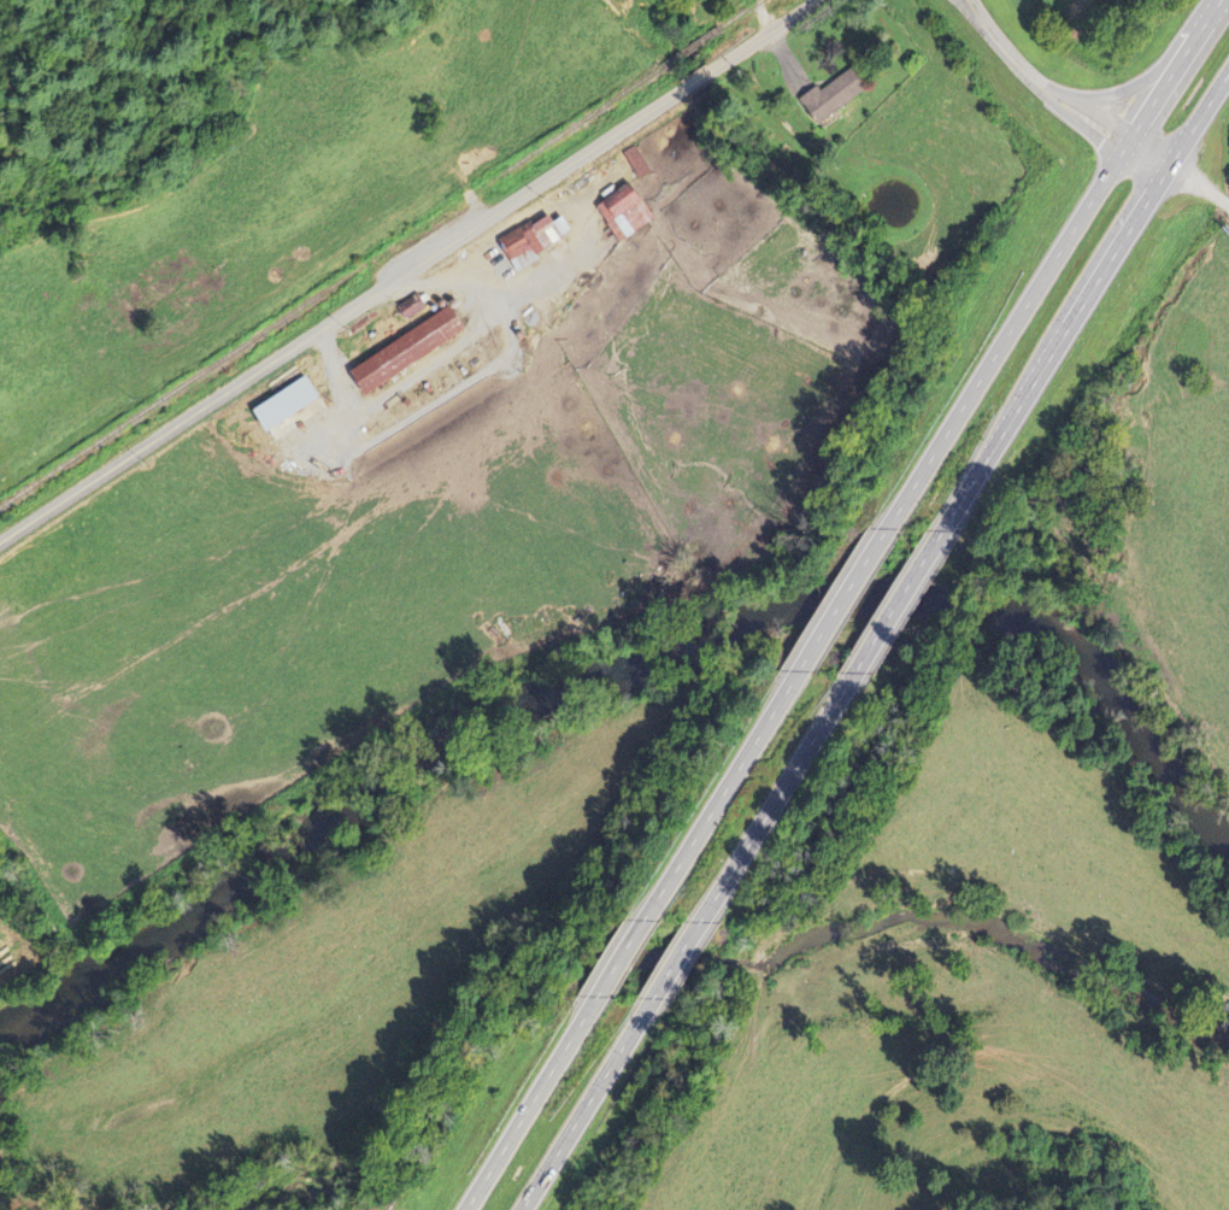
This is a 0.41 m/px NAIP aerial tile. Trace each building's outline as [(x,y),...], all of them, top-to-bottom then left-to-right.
[(795,100),(815,127),(862,91),(846,70),(817,92),(813,87),(795,100)] [(593,206),(617,244),(652,222),(627,184),(593,206)] [(495,241),(512,274),(535,263),(531,254),(568,236),(559,218),(548,224),(545,216),(495,241)] [(404,323),(424,310),(415,296),(395,309),(404,323)] [(342,369),(356,394),(462,337),(449,311),(342,369)]
